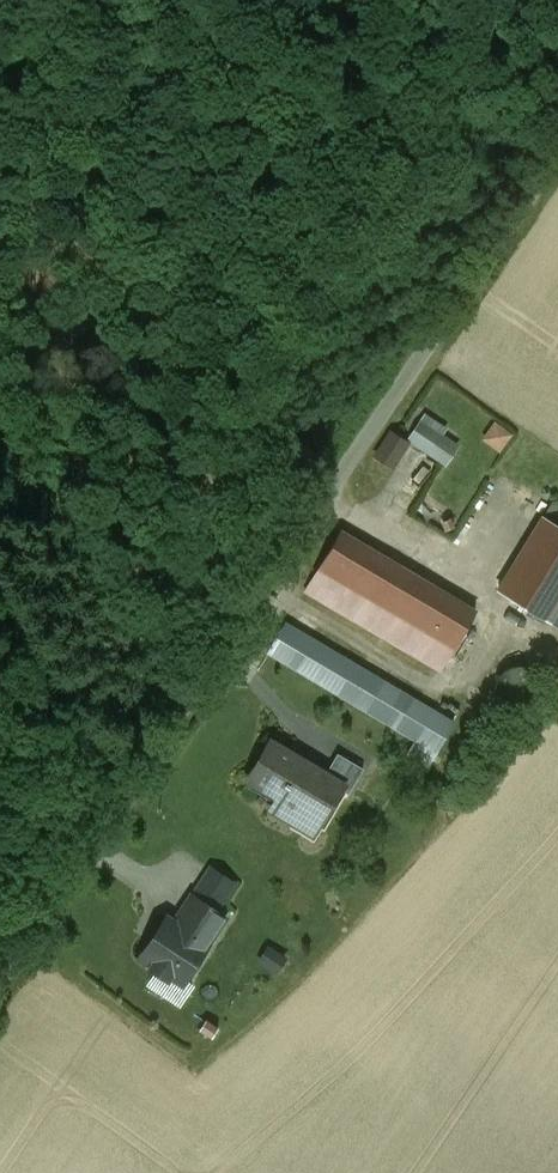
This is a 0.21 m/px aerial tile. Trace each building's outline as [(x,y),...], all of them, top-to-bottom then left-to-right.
[(491,418),(478,437),(498,451),(511,432),(491,418)] [(420,420),(407,441),(446,467),(460,446),(420,420)] [(551,503),(498,590),(546,619),(557,600),(557,507),(551,503)] [(338,531),(305,591),(440,671),(476,612),(338,531)] [(546,619),(557,627),(557,600),(546,619)] [(286,624),(267,653),(436,754),(453,723),(286,624)] [(324,775),(270,742),(247,779),(278,798),(271,810),(293,823),(297,817),(316,827),(339,789),(348,794),(362,768),(336,754),(324,775)] [(220,910),(237,884),(209,866),(192,892),(220,910)] [(213,944),(231,917),(220,910),(192,892),(190,891),(173,917),(213,944)] [(166,917),(140,957),(152,964),(151,969),(165,978),(169,974),(181,983),(187,975),(194,969),(195,963),(207,943),(174,922),(166,917)]
